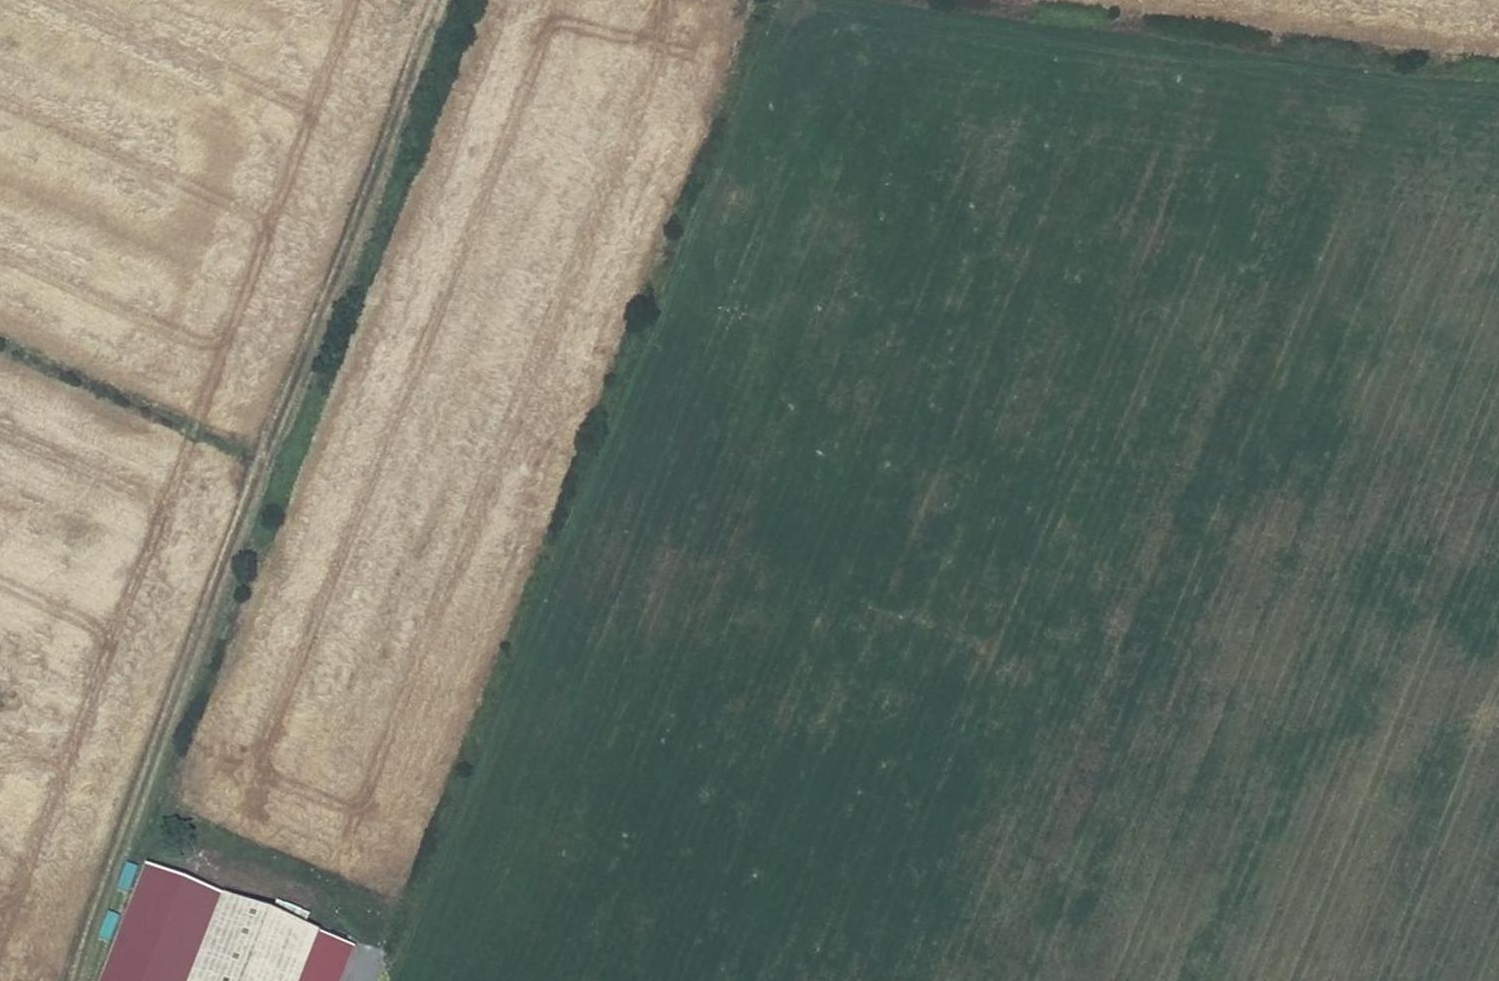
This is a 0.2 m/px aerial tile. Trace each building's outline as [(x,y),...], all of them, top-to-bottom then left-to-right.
[(191,980),(299,980),(316,935),(223,899),(191,980)]
